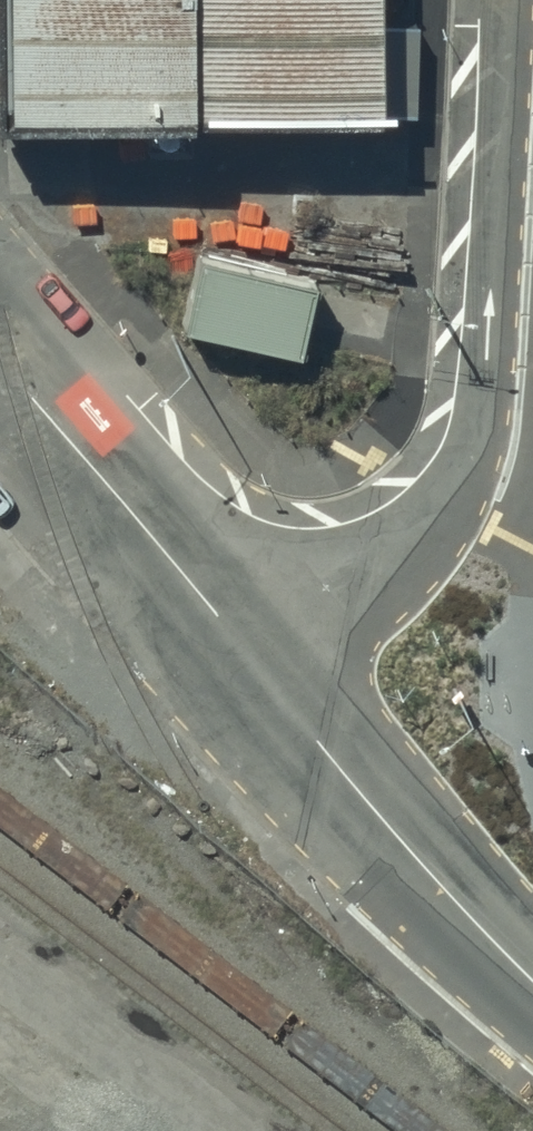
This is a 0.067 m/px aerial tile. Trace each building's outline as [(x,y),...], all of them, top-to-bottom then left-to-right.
[(8,114),(376,111),(375,0),(7,0),(8,114)] [(314,278),(196,251),(181,323),(299,349),(314,278)]
